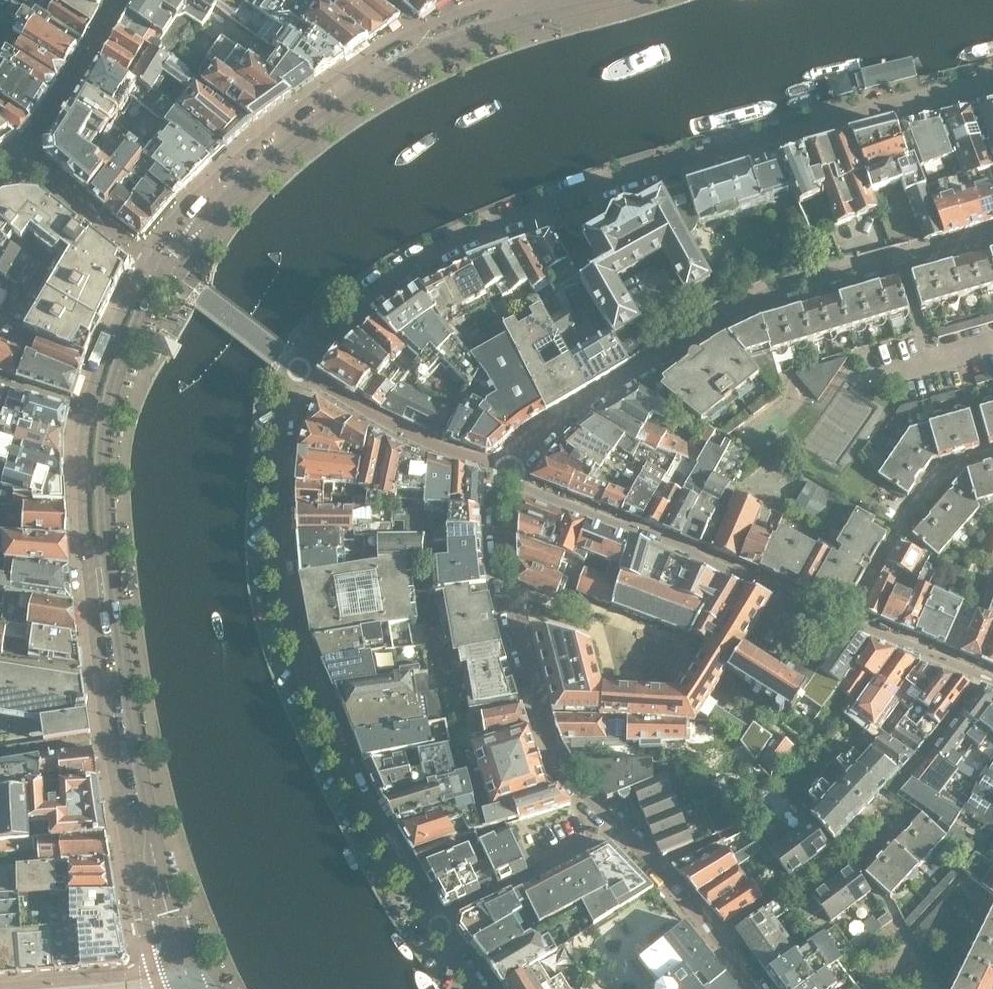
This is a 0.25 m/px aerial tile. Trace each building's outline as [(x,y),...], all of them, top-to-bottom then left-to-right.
[(23,39),(66,65),(77,47),(78,46),(36,19),(5,0),(0,0),(0,12),(18,24),(13,32),(8,29),(4,36),(0,34),(0,42),(15,51),(23,39)] [(46,15),(51,18),(82,39),(83,38),(91,24),(52,0),(33,0),(29,5),(46,15)] [(99,9),(87,4),(88,2),(84,0),(52,0),(91,24),(99,9)] [(88,2),(87,4),(99,9),(100,9),(105,0),(84,0),(88,2)] [(157,34),(163,37),(180,12),(202,25),(212,10),(195,0),(134,0),(128,11),(126,13),(126,14),(157,34)] [(212,10),(216,4),(218,0),(195,0),(212,10)] [(216,4),(234,17),(244,1),(242,0),(218,0),(216,4)] [(281,25),(304,41),(313,32),(345,56),(352,51),(368,40),(333,10),(326,4),(320,0),(242,0),(244,1),(274,21),(281,25)] [(333,10),(368,40),(387,26),(355,0),(340,0),(341,0),(333,10)] [(387,26),(396,19),(397,16),(377,0),(355,0),(387,26)] [(419,17),(434,5),(428,0),(401,0),(419,17)] [(126,14),(119,26),(146,45),(149,47),(150,48),(171,61),(173,58),(173,57),(161,49),(161,46),(160,43),(157,40),(153,41),(157,34),(126,14)] [(262,39),(270,46),(280,54),(314,78),(345,56),(313,32),(304,41),(274,21),(262,39)] [(119,26),(100,59),(127,75),(146,45),(119,26)] [(252,123),(285,98),(250,70),(257,62),(233,46),(239,39),(235,36),(232,40),(224,35),(221,37),(220,39),(237,52),(221,69),(216,65),(200,84),(206,88),(252,123)] [(15,51),(21,55),(57,79),(66,65),(23,39),(15,51)] [(31,120),(49,92),(13,69),(6,65),(6,66),(0,63),(9,48),(0,43),(0,99),(31,120)] [(314,78),(280,54),(270,46),(257,62),(250,70),(285,98),(314,78)] [(21,55),(9,48),(0,63),(6,66),(6,65),(13,69),(49,92),(57,79),(21,55)] [(150,48),(131,78),(138,82),(152,92),(164,73),(171,61),(150,48)] [(188,92),(176,107),(177,108),(220,143),(224,147),(225,149),(243,131),(249,127),(248,126),(250,125),(249,125),(214,97),(195,83),(188,78),(191,73),(173,58),(171,61),(164,73),(188,92)] [(896,58),(812,81),(813,85),(810,89),(812,96),(817,99),(818,101),(901,77),(901,70),(900,65),(896,58)] [(100,59),(83,88),(119,112),(124,105),(128,97),(138,82),(131,78),(127,75),(100,59)] [(74,104),(73,108),(72,108),(71,108),(70,109),(71,110),(68,113),(60,126),(59,125),(58,127),(59,128),(56,131),(52,144),(53,157),(60,167),(62,168),(62,169),(62,170),(64,172),(65,170),(66,172),(74,179),(76,179),(75,181),(77,182),(79,183),(83,186),(83,187),(85,188),(88,190),(87,191),(88,192),(103,169),(97,164),(100,159),(100,158),(89,151),(98,138),(100,137),(109,123),(113,116),(118,118),(126,106),(124,105),(119,112),(83,88),(82,91),(83,91),(81,94),(79,96),(74,104)] [(9,131),(16,135),(15,136),(18,137),(31,120),(0,99),(0,125),(9,131)] [(163,100),(152,114),(164,124),(171,129),(171,128),(211,160),(212,159),(211,158),(224,147),(220,143),(177,108),(163,100)] [(976,105),(990,142),(987,144),(992,160),(992,101),(976,105)] [(941,113),(964,177),(992,168),(992,160),(987,144),(990,142),(976,105),(965,108),(965,107),(963,107),(963,108),(941,113)] [(900,122),(915,159),(919,168),(948,157),(956,179),(964,177),(941,113),(900,122)] [(907,158),(895,163),(902,181),(924,239),(944,235),(931,198),(927,187),(922,174),(919,168),(915,159),(900,122),(894,123),(907,158)] [(103,169),(88,192),(99,201),(100,202),(105,206),(106,207),(120,189),(144,159),(144,158),(144,157),(143,157),(134,149),(138,143),(128,136),(109,123),(100,137),(98,138),(89,151),(100,158),(100,159),(97,164),(103,169)] [(894,123),(850,136),(865,172),(863,174),(871,192),(902,181),(895,163),(907,158),(894,123)] [(134,149),(143,157),(144,157),(183,188),(190,181),(192,179),(192,180),(199,172),(211,160),(171,128),(171,129),(164,124),(160,130),(148,141),(138,143),(134,149)] [(15,136),(16,135),(9,131),(0,125),(0,147),(15,136)] [(850,136),(803,149),(812,174),(820,173),(824,186),(863,174),(865,172),(850,136)] [(802,148),(779,156),(780,157),(792,189),(798,204),(815,198),(821,215),(820,215),(824,229),(828,228),(836,225),(823,187),(824,186),(820,173),(812,174),(803,149),(802,149),(802,148)] [(183,188),(144,157),(144,158),(144,159),(157,168),(149,178),(173,199),(183,188)] [(751,166),(751,165),(761,199),(792,189),(780,157),(751,166)] [(751,165),(685,185),(696,220),(697,221),(698,221),(761,202),(761,199),(751,165)] [(871,192),(863,174),(824,186),(823,187),(836,225),(850,220),(850,219),(877,209),(871,192)] [(149,178),(138,192),(163,210),(173,199),(149,178)] [(946,182),(950,193),(963,229),(986,223),(972,187),(964,189),(963,186),(959,187),(956,179),(946,182)] [(972,187),(986,223),(992,220),(992,181),(972,187)] [(940,196),(931,198),(944,235),(963,229),(950,193),(946,182),(937,184),(940,196)] [(685,185),(662,192),(689,239),(693,235),(695,232),(697,226),(698,221),(697,221),(696,220),(685,185)] [(120,189),(106,207),(118,217),(133,198),(120,189)] [(41,265),(25,294),(19,289),(12,302),(8,300),(0,315),(0,331),(5,321),(9,322),(85,356),(91,341),(101,320),(117,287),(124,272),(125,268),(125,264),(123,259),(120,256),(107,246),(37,191),(20,190),(3,192),(0,195),(0,238),(41,265)] [(138,192),(133,198),(135,200),(131,206),(151,223),(163,210),(138,192)] [(598,268),(580,281),(583,287),(609,331),(613,338),(614,338),(628,362),(649,347),(635,326),(641,323),(617,281),(662,256),(684,297),(691,293),(703,313),(722,300),(711,282),(712,281),(689,239),(662,192),(657,195),(657,196),(652,199),(651,199),(647,201),(647,202),(642,205),(641,204),(637,207),(624,204),(612,211),(605,223),(597,229),(593,231),(586,235),(583,236),(585,240),(583,241),(598,268)] [(133,198),(118,217),(130,226),(131,227),(137,232),(138,233),(138,232),(143,231),(144,232),(151,223),(131,206),(135,200),(133,198)] [(551,232),(524,241),(545,275),(555,292),(562,288),(564,297),(559,300),(565,308),(567,314),(569,313),(569,309),(569,296),(583,288),(577,279),(569,261),(554,235),(553,235),(551,232)] [(18,287),(25,294),(41,265),(0,238),(0,275),(18,287)] [(524,241),(509,246),(513,255),(528,282),(533,290),(547,280),(545,275),(524,241)] [(509,246),(468,261),(487,300),(499,294),(502,298),(506,296),(528,282),(513,255),(509,246)] [(972,257),(982,292),(992,289),(992,259),(991,253),(991,252),(972,257)] [(972,257),(954,263),(964,297),(982,292),(972,257)] [(468,261),(446,273),(469,315),(490,304),(487,300),(468,261)] [(931,269),(934,278),(941,303),(964,297),(954,263),(949,264),(931,269)] [(931,269),(911,275),(921,309),(941,303),(934,278),(931,269)] [(446,273),(420,287),(435,312),(461,345),(466,342),(454,327),(471,318),(469,315),(446,273)] [(9,297),(8,299),(10,300),(18,287),(0,275),(0,292),(9,297)] [(898,278),(878,284),(889,319),(908,313),(898,278)] [(858,291),(861,299),(869,324),(889,319),(878,284),(876,285),(865,289),(858,291)] [(420,287),(377,319),(397,339),(407,349),(419,360),(414,367),(424,377),(440,359),(449,366),(469,387),(473,382),(475,385),(480,393),(485,391),(485,392),(492,388),(486,376),(471,356),(461,345),(435,312),(420,287)] [(858,291),(840,296),(851,330),(869,324),(861,299),(858,291)] [(8,299),(9,297),(0,292),(0,312),(8,299)] [(493,309),(503,326),(507,336),(545,410),(586,386),(568,355),(557,336),(557,335),(548,320),(540,306),(541,305),(536,295),(529,299),(535,308),(513,320),(503,303),(493,309)] [(840,296),(823,301),(833,335),(851,330),(840,296)] [(823,301),(804,307),(814,341),(833,335),(823,301)] [(781,314),(784,322),(791,348),(814,341),(804,307),(781,314)] [(565,308),(548,320),(557,335),(574,326),(567,314),(565,308)] [(781,314),(761,320),(770,348),(768,348),(770,354),(772,354),(791,348),(784,322),(781,314)] [(936,331),(938,338),(992,322),(992,314),(936,331)] [(377,319),(359,334),(390,361),(393,364),(407,349),(397,339),(377,319)] [(761,320),(728,335),(745,356),(759,373),(772,388),(773,390),(781,384),(772,354),(770,354),(768,348),(770,348),(761,320)] [(27,352),(79,374),(85,356),(9,322),(5,330),(0,333),(0,340),(27,352)] [(571,327),(557,336),(568,355),(586,386),(628,362),(614,338),(613,338),(609,331),(579,348),(571,327)] [(174,337),(160,330),(151,347),(171,358),(177,347),(171,344),(174,337)] [(879,341),(891,337),(890,333),(878,336),(879,341)] [(359,334),(339,352),(378,375),(390,361),(359,334)] [(661,388),(664,390),(700,420),(752,379),(759,373),(745,356),(728,335),(699,352),(702,356),(691,365),(688,360),(663,380),(665,383),(661,388)] [(485,405),(483,407),(503,426),(505,425),(513,432),(521,425),(545,410),(507,336),(482,350),(471,356),(486,376),(492,388),(497,395),(485,401),(487,403),(485,405)] [(17,378),(19,373),(20,373),(27,352),(0,340),(0,372),(17,378)] [(19,373),(17,378),(71,397),(79,374),(27,352),(20,373),(19,373)] [(323,370),(325,371),(337,378),(337,379),(363,396),(378,376),(378,375),(339,352),(323,370)] [(796,373),(796,374),(797,373),(817,398),(817,399),(847,357),(846,357),(796,372),(796,373)] [(378,376),(363,396),(381,407),(396,388),(405,376),(399,371),(389,384),(378,376)] [(974,377),(976,384),(992,380),(992,372),(974,377)] [(396,388),(381,407),(410,421),(422,393),(400,383),(396,388)] [(702,453),(648,421),(652,413),(664,420),(671,406),(658,398),(639,388),(639,387),(626,395),(611,403),(605,407),(605,408),(592,416),(593,416),(635,442),(641,445),(654,451),(658,446),(696,463),(702,453)] [(7,406),(12,392),(0,388),(0,417),(3,417),(7,406)] [(773,390),(772,388),(747,408),(753,414),(777,395),(773,390)] [(954,391),(942,395),(944,402),(956,399),(954,391)] [(64,502),(63,481),(62,463),(62,434),(18,422),(27,397),(12,392),(3,419),(0,418),(0,498),(2,489),(14,491),(13,495),(34,497),(34,501),(64,502)] [(422,393),(410,421),(439,435),(441,433),(453,407),(422,393)] [(942,395),(930,398),(932,406),(944,402),(942,395)] [(62,434),(68,409),(27,397),(22,411),(18,422),(62,434)] [(445,435),(444,438),(460,443),(477,416),(483,407),(485,405),(473,398),(465,411),(457,408),(444,435),(445,435)] [(317,399),(308,425),(327,432),(330,434),(340,440),(352,420),(331,407),(317,399)] [(900,406),(895,413),(901,418),(905,413),(918,409),(916,402),(900,406)] [(979,409),(988,444),(992,443),(992,405),(979,409)] [(477,416),(460,443),(460,444),(485,452),(492,452),(513,432),(505,425),(503,426),(483,407),(477,416)] [(744,411),(720,429),(728,434),(735,428),(749,417),(744,411)] [(960,415),(948,418),(958,453),(979,447),(969,412),(960,415)] [(592,416),(575,428),(612,454),(613,454),(618,448),(632,458),(641,445),(635,442),(593,416),(592,416)] [(948,418),(928,424),(937,458),(937,459),(958,453),(948,418)] [(352,420),(340,440),(339,442),(353,451),(363,457),(369,430),(352,420)] [(693,435),(707,444),(713,432),(700,421),(693,435)] [(909,429),(901,440),(931,460),(937,458),(928,424),(909,429)] [(308,425),(300,450),(352,456),(353,451),(339,442),(340,440),(330,434),(327,432),(308,425)] [(575,429),(559,442),(566,448),(596,469),(599,472),(612,454),(575,428),(575,429)] [(386,439),(369,430),(363,457),(362,458),(356,488),(367,490),(374,492),(386,439)] [(404,449),(386,439),(374,492),(367,490),(367,494),(366,500),(365,509),(372,510),(377,510),(379,496),(396,499),(397,491),(404,449)] [(698,502),(681,536),(699,543),(700,543),(715,510),(726,490),(726,489),(751,449),(734,439),(726,453),(698,502)] [(901,440),(890,457),(916,476),(919,472),(923,471),(931,460),(901,440)] [(544,462),(574,475),(588,481),(590,479),(596,469),(566,448),(559,442),(544,462)] [(682,493),(662,528),(681,536),(698,502),(726,453),(707,444),(702,453),(696,463),(698,465),(697,466),(682,493)] [(404,449),(397,491),(396,499),(413,500),(413,506),(409,506),(409,510),(424,505),(427,458),(405,449),(404,449)] [(297,483),(297,484),(324,485),(324,493),(333,494),(333,496),(353,497),(353,488),(356,488),(362,458),(352,456),(300,450),(300,452),(297,483)] [(890,457),(878,474),(907,494),(914,483),(914,480),(916,476),(890,457)] [(427,458),(424,505),(448,505),(449,505),(450,499),(452,465),(427,458)] [(544,462),(532,477),(568,491),(574,475),(544,462)] [(654,498),(642,520),(662,528),(682,493),(697,466),(690,462),(674,489),(668,485),(659,501),(654,498)] [(966,469),(975,503),(976,503),(992,499),(992,489),(986,464),(966,469)] [(452,465),(450,499),(461,498),(460,506),(463,506),(465,469),(452,465)] [(630,495),(621,512),(642,520),(654,498),(659,489),(666,474),(647,465),(639,478),(636,484),(630,495)] [(465,469),(463,506),(478,507),(477,476),(474,472),(465,469)] [(951,486),(953,489),(977,509),(978,508),(976,503),(975,503),(966,469),(951,486)] [(608,489),(588,481),(574,475),(568,491),(600,504),(608,489)] [(608,489),(600,504),(621,512),(630,495),(636,484),(619,476),(617,478),(614,477),(609,486),(608,489)] [(807,481),(793,505),(821,521),(835,498),(807,481)] [(324,485),(297,484),(298,506),(352,507),(353,500),(353,497),(333,496),(333,494),(324,493),(324,485)] [(947,491),(938,500),(965,524),(977,509),(953,489),(950,487),(947,491)] [(65,538),(65,530),(69,529),(69,523),(71,523),(71,511),(64,511),(64,508),(65,508),(64,503),(64,502),(34,501),(34,497),(13,495),(14,491),(2,489),(0,498),(0,500),(0,534),(1,534),(65,538)] [(715,510),(700,543),(739,559),(752,528),(754,528),(763,506),(734,493),(726,490),(715,510)] [(519,495),(518,516),(555,531),(558,533),(566,515),(562,513),(562,512),(519,495)] [(332,507),(298,506),(298,534),(342,533),(343,534),(353,533),(354,537),(366,537),(374,536),(374,538),(377,538),(377,537),(392,537),(392,525),(372,525),(372,510),(365,509),(366,500),(353,500),(352,507),(332,507)] [(924,517),(926,519),(951,540),(965,524),(938,500),(924,517)] [(480,528),(478,507),(463,506),(460,506),(449,505),(448,505),(424,505),(423,527),(446,527),(480,528)] [(752,528),(739,559),(759,567),(772,537),(772,536),(763,532),(772,510),(763,506),(754,528),(752,528)] [(842,549),(840,553),(864,565),(866,561),(868,563),(885,535),(869,527),(873,520),(855,511),(836,546),(842,549)] [(556,549),(565,553),(574,556),(576,550),(575,550),(586,522),(566,514),(566,515),(558,533),(558,534),(562,535),(556,549)] [(518,516),(517,536),(550,547),(555,531),(518,516)] [(919,522),(910,533),(937,556),(951,540),(926,519),(924,517),(919,522)] [(575,550),(576,550),(574,556),(584,563),(587,554),(598,558),(607,530),(586,522),(575,550)] [(446,527),(446,535),(432,535),(432,543),(447,543),(480,542),(480,537),(480,528),(446,527)] [(772,537),(759,567),(786,578),(787,577),(794,582),(796,582),(814,547),(802,541),(780,529),(774,538),(772,537)] [(607,530),(598,558),(611,563),(605,576),(605,577),(616,581),(619,572),(628,538),(607,530)] [(342,533),(298,534),(299,555),(315,553),(315,550),(326,550),(327,553),(342,551),(344,550),(366,545),(366,537),(354,537),(353,533),(343,534),(342,533)] [(990,561),(992,554),(992,533),(976,560),(990,561)] [(0,534),(0,560),(4,561),(5,562),(15,563),(68,570),(66,540),(65,540),(65,538),(1,534),(0,534)] [(377,538),(377,544),(378,563),(405,559),(405,560),(422,560),(422,536),(392,537),(377,537),(377,538)] [(550,547),(517,536),(517,538),(518,560),(558,574),(565,553),(556,549),(550,547)] [(650,547),(628,538),(619,572),(621,572),(640,581),(640,579),(650,547)] [(814,547),(796,582),(814,590),(833,555),(833,554),(835,549),(818,540),(814,547)] [(481,556),(480,542),(447,543),(448,558),(481,556)] [(299,555),(301,575),(378,563),(377,544),(366,545),(366,549),(342,555),(342,551),(327,553),(326,550),(315,550),(315,553),(299,555)] [(898,545),(887,563),(912,576),(919,580),(923,571),(916,567),(922,555),(898,545)] [(685,563),(650,547),(640,579),(673,592),(685,563)] [(833,555),(814,590),(831,597),(833,593),(847,599),(863,571),(861,570),(864,565),(840,553),(838,557),(833,555)] [(485,583),(481,556),(448,558),(430,559),(433,589),(470,585),(485,583)] [(405,559),(378,563),(301,575),(309,619),(310,619),(311,628),(313,639),(361,631),(412,621),(405,560),(405,559)] [(0,594),(28,598),(29,597),(34,597),(47,599),(47,601),(72,604),(68,570),(15,563),(5,562),(4,561),(0,560),(0,594)] [(563,576),(558,574),(518,560),(518,582),(555,597),(556,596),(560,598),(568,579),(563,577),(563,576)] [(720,578),(685,563),(673,592),(707,604),(720,578)] [(887,563),(880,574),(898,581),(899,579),(916,587),(919,580),(912,576),(887,563)] [(605,577),(605,576),(584,568),(576,592),(611,605),(618,581),(616,581),(605,577)] [(913,595),(899,626),(914,633),(915,631),(924,611),(933,592),(933,590),(927,588),(933,576),(923,571),(919,580),(916,587),(913,595)] [(618,581),(611,605),(691,635),(708,605),(707,604),(673,592),(640,579),(640,581),(621,572),(620,573),(618,581)] [(880,574),(863,611),(881,619),(896,588),(898,581),(880,574)] [(741,587),(720,578),(707,604),(708,605),(691,635),(706,643),(741,587)] [(896,588),(881,619),(899,626),(913,595),(916,587),(899,579),(898,581),(896,588)] [(485,583),(470,585),(471,598),(488,596),(485,583)] [(500,643),(488,596),(471,598),(470,585),(433,589),(435,598),(450,598),(458,650),(500,643)] [(678,689),(601,684),(609,711),(609,714),(694,720),(721,721),(739,741),(749,727),(714,705),(708,715),(700,711),(726,670),(777,702),(774,706),(775,710),(778,712),(782,711),(784,707),(790,711),(801,695),(814,674),(790,657),(781,672),(746,649),(749,645),(743,642),(771,597),(742,585),(741,587),(706,643),(678,689)] [(915,631),(914,633),(944,646),(954,624),(964,602),(958,600),(960,596),(941,588),(939,591),(934,589),(933,590),(933,592),(924,611),(915,631)] [(28,628),(28,630),(33,630),(33,629),(35,630),(49,633),(49,632),(71,635),(76,635),(73,604),(72,604),(47,601),(47,599),(34,597),(29,597),(28,598),(0,594),(0,622),(7,623),(6,626),(28,628)] [(961,652),(960,653),(962,654),(981,662),(992,632),(992,599),(988,611),(979,607),(978,611),(977,611),(968,635),(954,624),(944,646),(961,652)] [(361,631),(313,639),(323,663),(365,654),(387,652),(401,651),(415,650),(412,621),(361,631)] [(30,654),(29,659),(80,666),(76,636),(71,635),(49,632),(49,633),(35,630),(33,629),(33,630),(28,630),(28,628),(6,626),(4,636),(31,641),(30,654)] [(532,627),(529,628),(552,711),(609,711),(589,641),(532,627)] [(818,669),(817,669),(814,674),(801,695),(822,709),(836,689),(869,640),(846,630),(818,669)] [(981,662),(992,667),(992,632),(981,662)] [(891,650),(869,640),(836,689),(856,703),(895,652),(892,651),(893,650),(891,649),(891,650)] [(500,643),(458,650),(460,665),(466,664),(472,699),(467,700),(469,710),(469,715),(470,715),(473,737),(484,735),(527,725),(516,691),(500,643)] [(365,654),(323,663),(334,686),(414,674),(415,674),(426,672),(428,673),(426,653),(416,653),(405,653),(401,653),(388,654),(387,652),(365,654)] [(895,652),(875,678),(858,700),(854,707),(859,712),(865,705),(876,713),(894,691),(914,664),(916,661),(895,652)] [(442,655),(433,656),(434,668),(444,666),(442,655)] [(905,681),(892,696),(908,709),(921,693),(939,670),(920,661),(917,665),(905,681)] [(40,720),(41,726),(44,742),(90,736),(85,707),(87,699),(84,700),(81,680),(0,666),(0,713),(40,720)] [(921,693),(916,701),(904,718),(916,727),(925,715),(955,677),(955,676),(940,670),(939,670),(921,693)] [(414,674),(334,686),(344,709),(417,697),(414,674)] [(955,677),(925,715),(916,727),(929,736),(938,724),(969,684),(955,677)] [(962,712),(977,725),(979,723),(992,705),(992,690),(982,685),(962,712)] [(426,696),(428,703),(439,700),(438,694),(426,696)] [(419,697),(417,697),(344,709),(344,710),(351,728),(350,728),(351,730),(352,730),(353,734),(392,728),(424,723),(419,697)] [(441,707),(439,700),(428,703),(429,709),(441,707)] [(979,723),(977,725),(975,728),(969,737),(980,747),(979,749),(991,758),(992,756),(992,705),(979,723)] [(441,707),(429,709),(430,715),(442,713),(441,707)] [(962,712),(932,752),(947,762),(956,768),(961,760),(953,754),(966,736),(973,727),(975,728),(977,725),(962,712)] [(443,720),(442,713),(430,715),(431,722),(443,720)] [(556,715),(553,715),(561,738),(605,737),(605,715),(599,715),(598,714),(556,715)] [(627,717),(627,741),(627,742),(654,741),(671,740),(675,740),(685,740),(685,720),(627,717)] [(453,718),(445,720),(449,741),(458,739),(453,718)] [(899,726),(890,737),(913,754),(924,742),(929,736),(916,727),(904,718),(899,726)] [(753,722),(739,742),(755,762),(757,758),(773,737),(753,722)] [(353,734),(363,760),(388,754),(434,746),(434,743),(432,743),(428,723),(424,723),(392,728),(353,734)] [(463,749),(471,746),(490,810),(481,813),(486,829),(505,824),(570,804),(557,789),(548,791),(540,765),(541,764),(538,754),(536,754),(527,725),(484,735),(473,737),(461,740),(463,749)] [(876,741),(870,748),(898,771),(913,754),(890,737),(883,733),(872,725),(866,734),(876,741)] [(773,737),(757,758),(773,772),(794,746),(776,733),(773,737)] [(830,769),(835,762),(840,757),(827,745),(816,758),(830,769)] [(421,770),(422,770),(425,786),(435,783),(454,778),(454,776),(456,776),(448,746),(417,753),(421,770)] [(848,756),(856,763),(882,788),(898,771),(870,748),(862,757),(853,750),(848,756)] [(96,779),(93,750),(59,755),(59,773),(60,782),(96,779)] [(946,792),(960,771),(958,770),(956,768),(947,762),(932,752),(912,779),(938,795),(961,811),(971,794),(965,790),(961,796),(960,795),(957,799),(946,792)] [(59,773),(59,755),(40,758),(40,775),(59,773)] [(406,755),(365,764),(380,797),(380,796),(381,797),(395,793),(425,786),(422,770),(409,773),(406,755)] [(847,773),(838,782),(866,805),(881,789),(881,790),(882,789),(882,788),(856,763),(848,756),(844,760),(840,757),(835,762),(847,773)] [(961,811),(963,812),(985,826),(992,831),(992,756),(980,775),(977,783),(974,788),(971,794),(961,811)] [(0,763),(0,791),(23,790),(26,789),(26,787),(25,782),(40,781),(40,775),(40,758),(0,763)] [(689,779),(682,760),(673,761),(675,776),(683,775),(685,780),(689,779)] [(578,764),(577,765),(606,800),(618,795),(619,798),(622,800),(625,800),(627,799),(629,795),(629,792),(628,789),(632,788),(653,779),(651,761),(579,765),(578,764)] [(980,775),(959,762),(956,768),(958,770),(960,771),(977,783),(980,775)] [(395,793),(381,797),(383,801),(395,822),(397,825),(423,818),(422,812),(442,807),(472,799),(466,775),(454,778),(435,783),(425,786),(395,793)] [(639,805),(671,792),(664,775),(653,779),(632,788),(639,805)] [(25,782),(26,787),(26,789),(27,789),(29,822),(50,821),(50,839),(60,838),(105,835),(102,816),(103,815),(101,804),(100,803),(96,781),(96,779),(60,782),(61,798),(44,800),(44,783),(40,781),(25,782)] [(963,812),(961,811),(912,779),(899,795),(927,815),(928,814),(939,824),(937,826),(948,834),(984,858),(988,852),(980,846),(979,848),(957,832),(959,829),(954,825),(959,818),(963,812)] [(710,784),(713,792),(726,788),(723,780),(710,784)] [(815,787),(825,796),(850,822),(851,822),(851,821),(866,805),(838,782),(830,791),(820,781),(815,787)] [(818,803),(809,813),(834,839),(850,822),(825,796),(815,787),(808,794),(818,803)] [(31,840),(30,838),(29,822),(27,789),(26,789),(23,790),(0,791),(0,843),(31,840)] [(639,805),(646,822),(678,809),(671,792),(639,805)] [(721,796),(714,798),(717,805),(720,813),(727,810),(721,796)] [(714,798),(702,802),(706,810),(717,805),(714,798)] [(423,818),(397,825),(413,852),(473,833),(480,830),(472,799),(442,807),(422,812),(423,818)] [(709,818),(720,813),(717,805),(706,810),(709,818)] [(678,809),(646,822),(653,838),(685,826),(678,809)] [(734,826),(727,810),(720,813),(723,821),(726,828),(734,826)] [(907,828),(909,830),(932,851),(947,836),(921,812),(911,823),(907,828)] [(720,813),(709,818),(712,825),(723,821),(720,813)] [(726,828),(723,821),(712,825),(715,833),(726,828)] [(810,821),(790,836),(809,860),(829,845),(810,821)] [(457,853),(422,867),(437,897),(438,896),(443,907),(450,904),(451,905),(535,865),(531,856),(528,858),(520,842),(515,845),(505,824),(486,829),(480,830),(473,833),(478,844),(457,853)] [(685,826),(653,838),(658,850),(661,855),(665,853),(666,853),(692,843),(685,826)] [(901,833),(893,842),(919,866),(932,851),(909,830),(907,828),(901,833)] [(473,833),(413,852),(421,867),(422,867),(457,853),(478,844),(473,833)] [(31,840),(0,843),(0,853),(38,850),(38,863),(62,863),(68,863),(68,862),(109,860),(105,835),(60,838),(50,839),(31,840)] [(789,876),(809,860),(790,836),(770,851),(775,857),(789,876)] [(673,865),(672,865),(679,873),(697,892),(737,865),(758,852),(759,853),(770,846),(768,845),(763,838),(732,857),(722,841),(673,865)] [(893,842),(883,852),(878,858),(884,864),(904,882),(919,866),(893,842)] [(610,843),(588,855),(619,909),(652,888),(610,843)] [(992,865),(992,845),(988,852),(984,858),(992,865)] [(768,848),(761,854),(768,862),(775,857),(770,851),(768,848)] [(990,891),(992,894),(992,865),(974,853),(962,870),(990,891)] [(513,894),(522,911),(522,912),(531,928),(581,903),(593,925),(619,909),(588,855),(513,894)] [(878,858),(864,873),(890,897),(904,882),(884,864),(878,858)] [(68,863),(69,881),(66,881),(65,879),(56,879),(55,864),(14,866),(0,866),(0,894),(18,894),(115,893),(113,883),(109,860),(68,862),(68,863)] [(737,865),(697,892),(710,906),(748,881),(737,865)] [(870,892),(852,866),(832,881),(851,906),(870,892)] [(951,870),(904,921),(908,928),(957,875),(951,870)] [(757,875),(748,881),(710,906),(724,922),(762,897),(754,884),(760,880),(757,875)] [(830,921),(851,906),(832,881),(812,896),(814,898),(821,908),(830,921)] [(120,922),(115,893),(18,894),(20,924),(50,922),(50,927),(120,922)] [(125,964),(127,961),(120,922),(50,927),(50,922),(20,924),(18,894),(0,895),(0,974),(125,964)] [(513,894),(462,918),(460,927),(461,928),(460,928),(461,929),(462,929),(471,940),(470,941),(471,942),(472,941),(513,918),(512,916),(522,911),(513,894)] [(779,898),(736,928),(751,949),(782,927),(776,919),(788,911),(779,898)] [(814,898),(807,903),(814,913),(821,908),(814,898)] [(912,934),(912,935),(927,959),(950,913),(942,901),(912,934)] [(807,903),(800,908),(808,918),(814,913),(807,903)] [(800,908),(794,912),(801,923),(808,918),(800,908)] [(887,913),(876,921),(881,928),(892,920),(887,913)] [(881,928),(876,921),(872,916),(864,922),(873,934),(881,928)] [(978,937),(992,944),(992,920),(988,917),(978,937)] [(513,918),(472,941),(486,960),(488,964),(535,936),(530,933),(524,937),(513,918)] [(638,960),(658,985),(655,988),(737,988),(684,923),(638,960)] [(782,927),(751,949),(765,969),(793,952),(785,941),(789,938),(782,927)] [(798,933),(805,944),(812,939),(805,929),(798,933)] [(793,952),(765,969),(779,988),(797,988),(814,976),(837,961),(842,958),(824,931),(809,942),(796,950),(793,952)] [(535,936),(488,964),(502,984),(538,962),(550,955),(549,954),(557,949),(548,934),(541,939),(535,936)] [(969,956),(992,969),(992,944),(978,937),(969,956)] [(959,976),(985,988),(992,988),(992,969),(969,956),(959,976)] [(797,988),(832,988),(849,978),(837,961),(814,976),(797,988)] [(502,984),(505,988),(571,988),(561,974),(550,981),(538,962),(502,984)] [(953,988),(985,988),(959,976),(953,988)] [(849,978),(832,988),(857,988),(849,978)]
